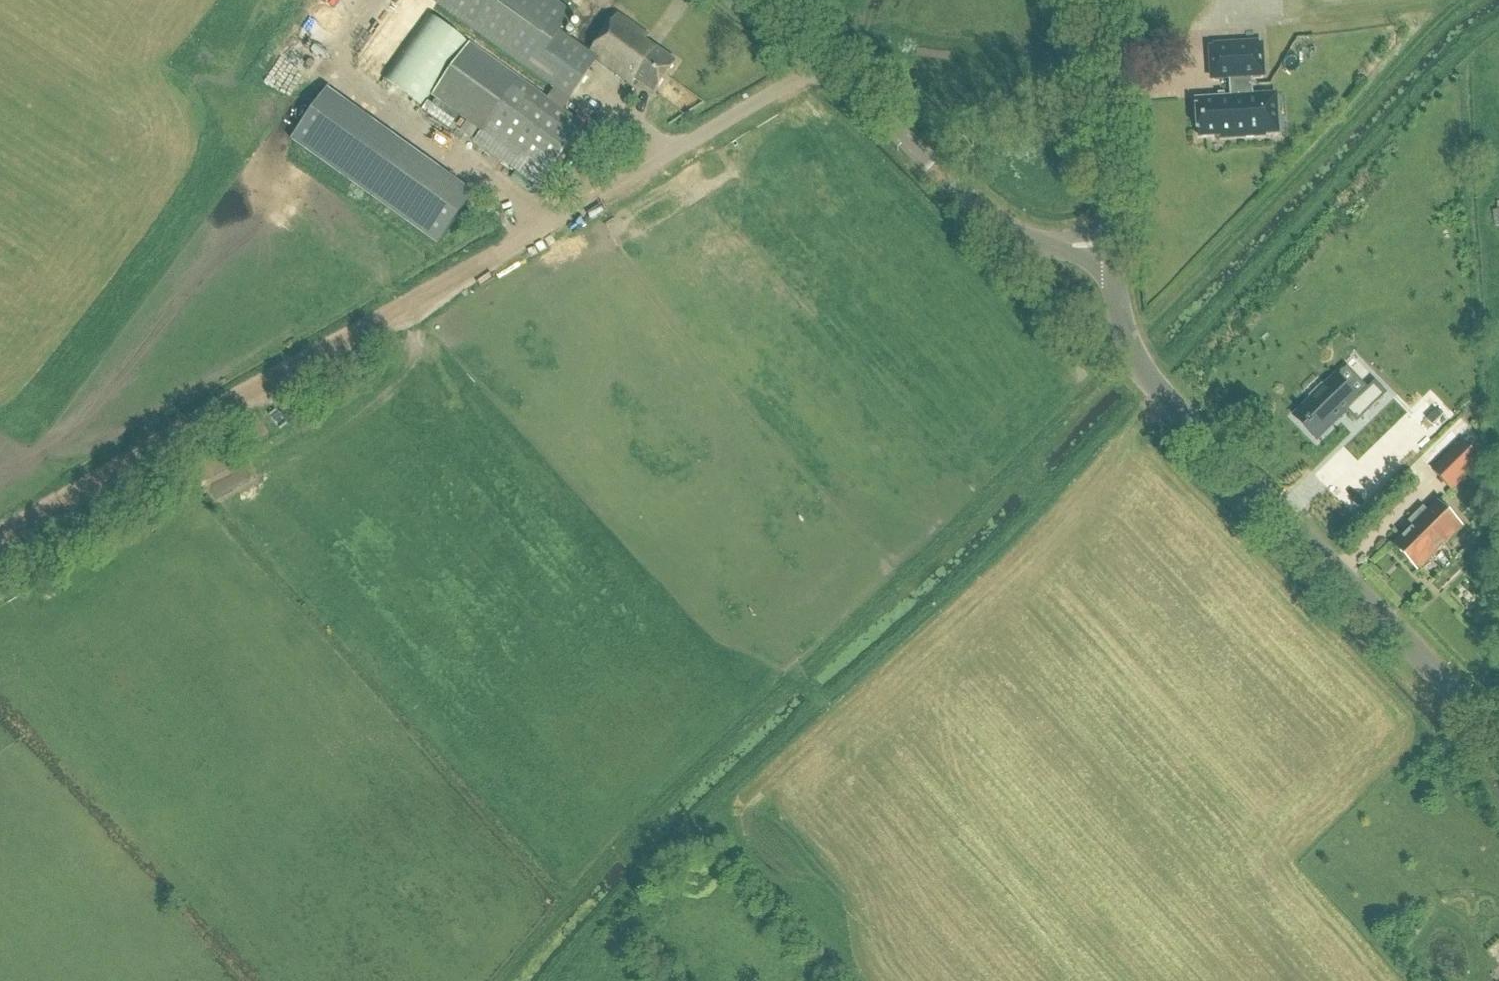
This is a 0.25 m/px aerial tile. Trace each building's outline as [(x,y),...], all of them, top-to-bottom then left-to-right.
[(555,0),(433,0),(567,99),(596,60),(631,85),(635,80),(654,94),(676,64),(645,41),(648,37),(618,15),(589,54),(561,33),(575,15),(555,0)] [(1267,137),(1265,118),(1267,118),(1267,111),(1265,112),(1264,96),(1254,96),(1253,78),(1262,78),(1259,45),(1259,41),(1213,44),(1216,81),(1230,80),(1231,98),(1197,100),(1199,138),(1221,137),(1221,140),(1267,137)] [(585,125),(471,43),(433,96),(482,132),(475,142),(539,188),(585,125)] [(426,111),(455,129),(460,121),(432,103),(426,111)] [(410,147),(372,199),(437,247),(475,195),(410,147)] [(1338,380),(1302,415),(1311,425),(1309,427),(1313,431),(1315,429),(1324,439),(1349,415),(1360,427),(1390,398),(1378,385),(1360,403),(1338,380)] [(1483,462),(1463,441),(1432,471),(1452,492),(1483,462)] [(1462,528),(1437,502),(1427,512),(1424,509),(1409,523),(1412,526),(1392,546),(1418,571),(1462,528)] [(70,576),(73,587),(92,582),(89,571),(70,576)]
